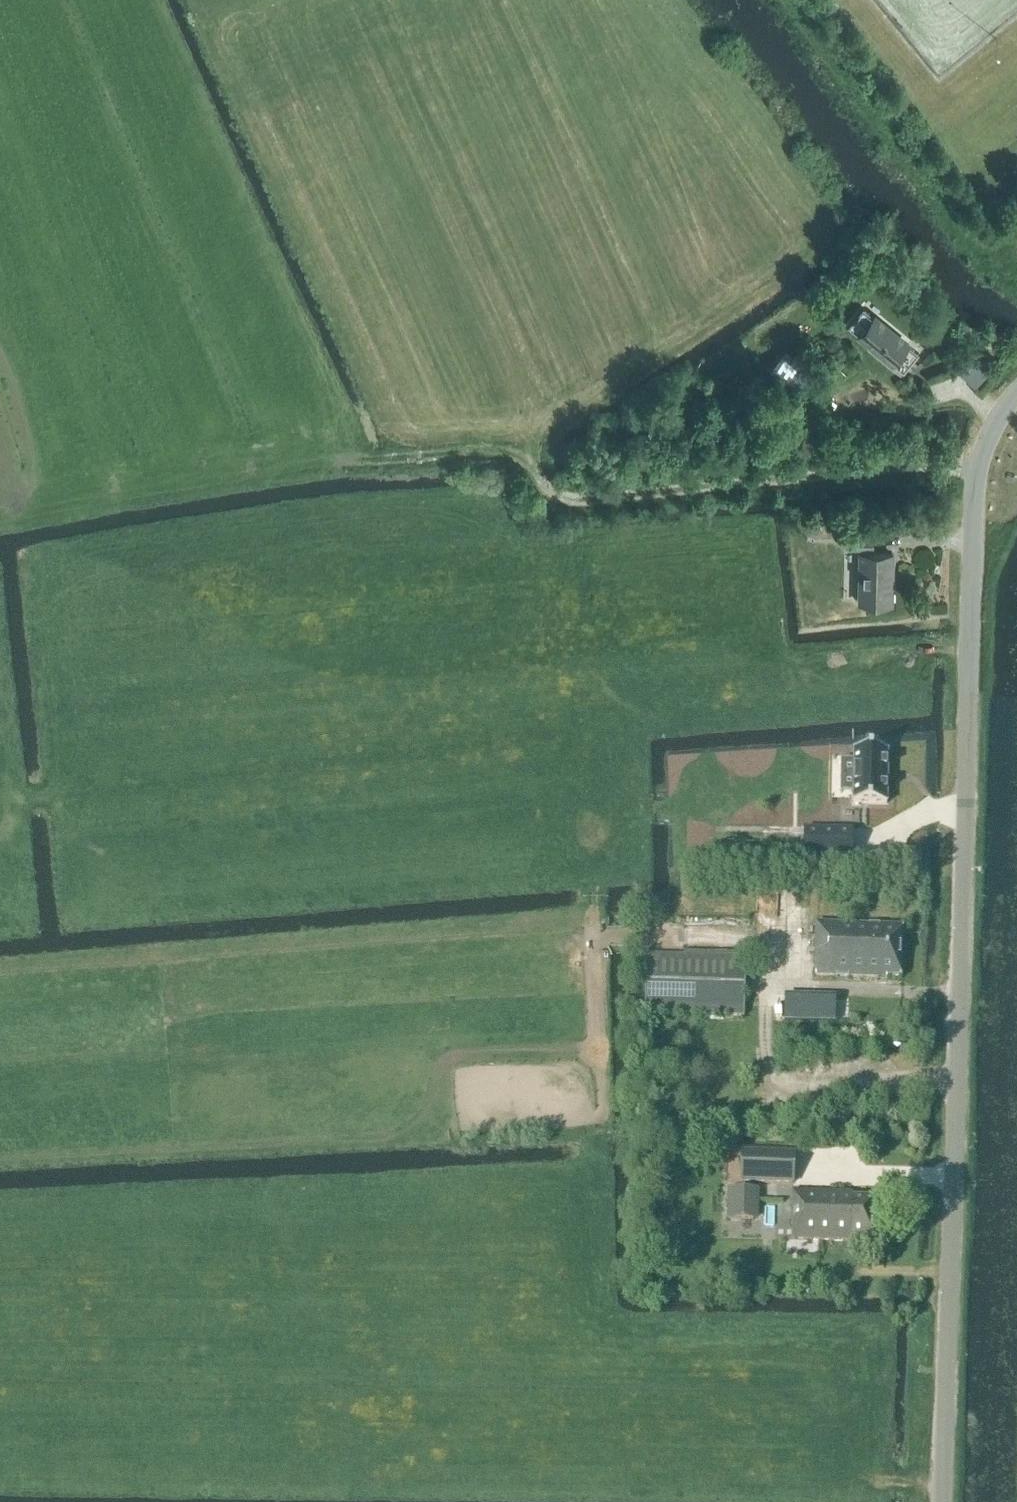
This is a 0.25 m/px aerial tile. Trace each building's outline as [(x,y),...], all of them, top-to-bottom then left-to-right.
[(863,307),(848,325),(904,371),(919,353),(863,307)] [(807,367),(787,350),(764,377),(795,402),(812,382),(802,374),(807,367)] [(822,536),(823,531),(821,527),(813,524),(808,526),(807,530),(809,534),(817,537),(822,536)] [(892,602),(893,553),(873,553),(873,534),(845,534),(845,547),(861,547),(860,602),(892,602)] [(853,804),(887,804),(887,752),(854,751),(853,804)] [(852,834),(821,833),(804,833),(804,847),(804,861),(851,862),(852,834)] [(901,977),(903,926),(816,923),(814,961),(816,961),(816,976),(886,978),(886,976),(901,977)] [(744,1017),(746,958),(646,955),(645,1014),(744,1017)] [(827,1001),(811,1000),(810,1022),(826,1023),(827,1001)] [(793,1184),(794,1154),(742,1152),(741,1182),(793,1184)] [(753,1221),(754,1192),(729,1191),(728,1220),(753,1221)] [(872,1235),(873,1201),(851,1201),(851,1194),(793,1192),(791,1226),(795,1226),(795,1240),(850,1242),(850,1235),(872,1235)]
